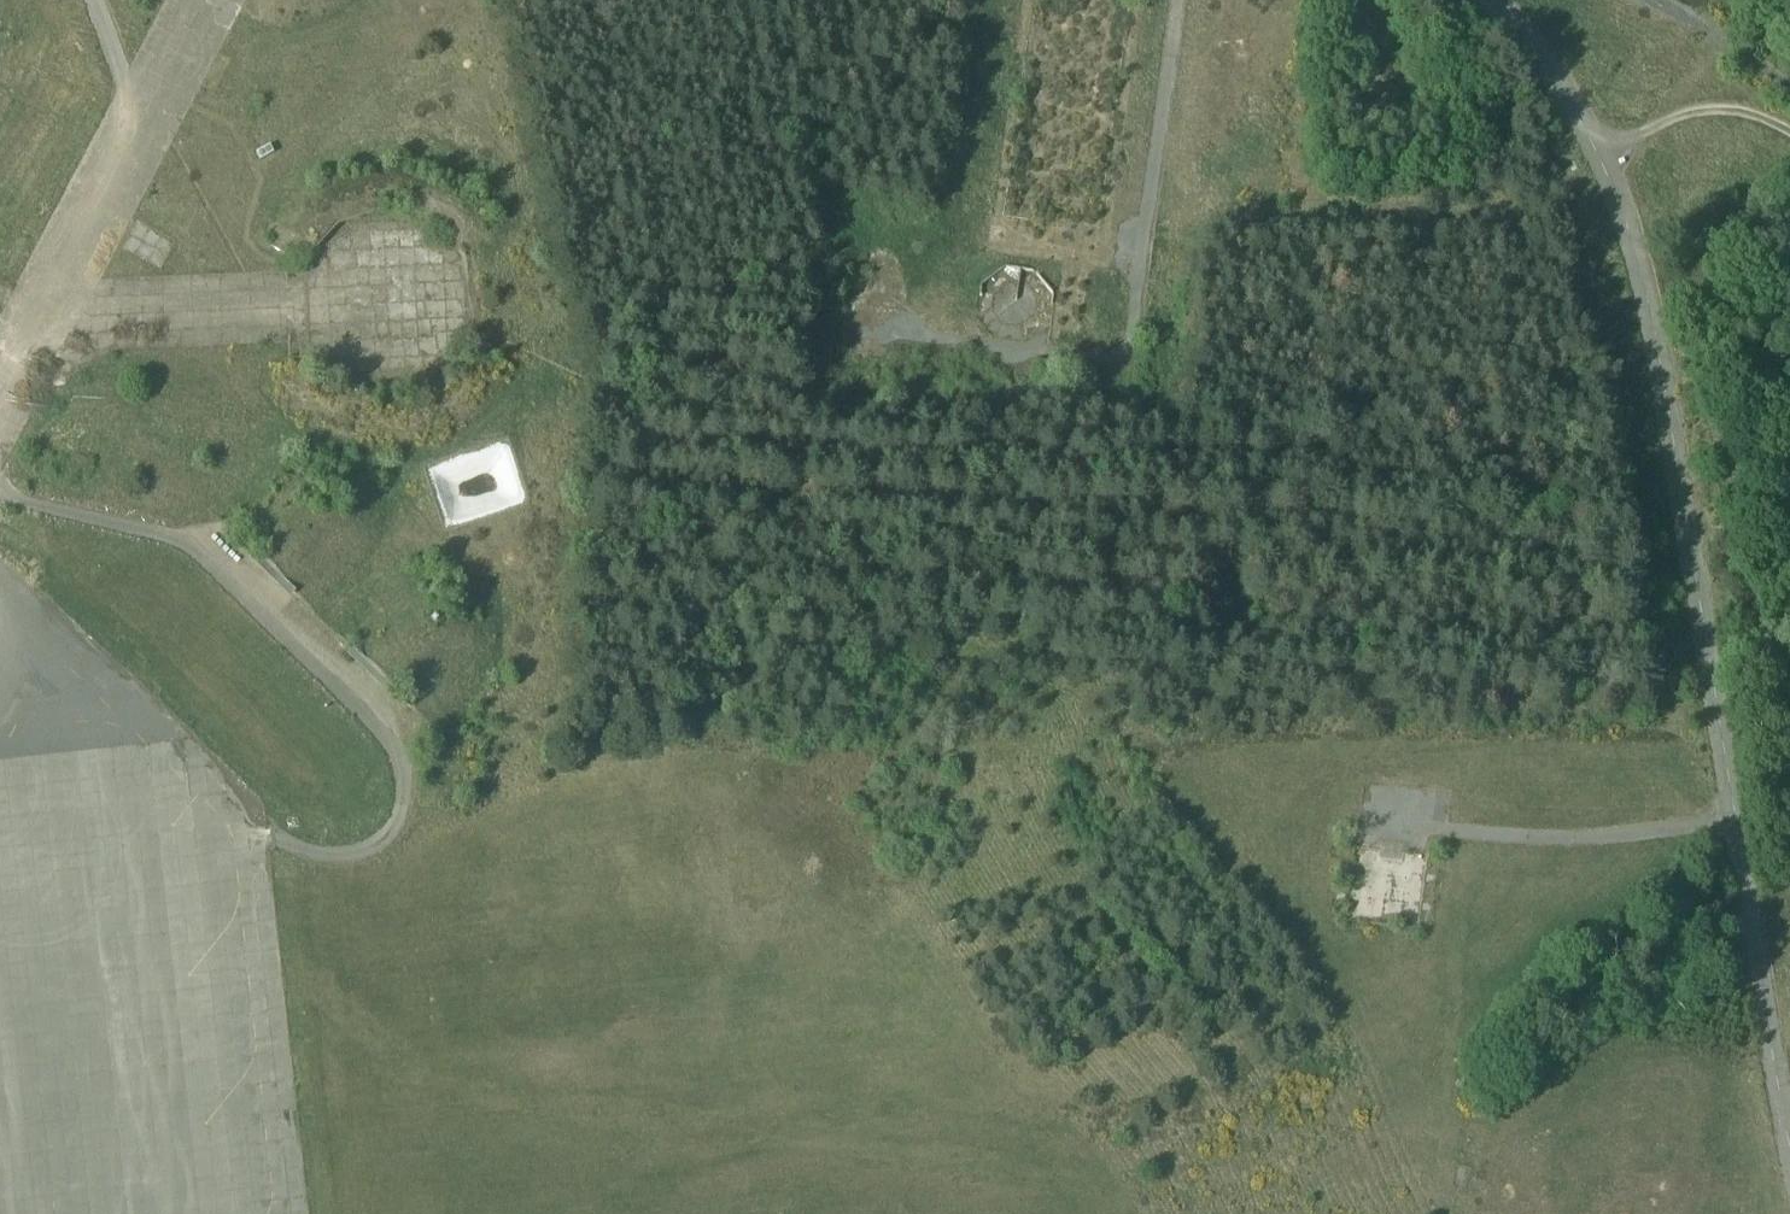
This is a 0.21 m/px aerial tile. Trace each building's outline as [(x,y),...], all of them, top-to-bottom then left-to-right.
[(256,153),(260,161),(274,153),(270,145),(256,153)] [(297,243),(310,254),(337,224),(354,219),(383,210),(378,196),(324,213),(297,243)]
